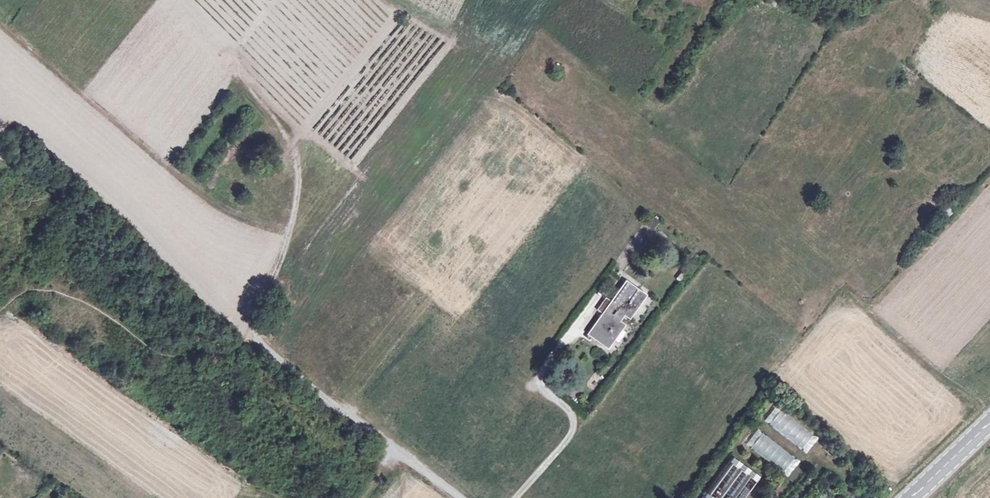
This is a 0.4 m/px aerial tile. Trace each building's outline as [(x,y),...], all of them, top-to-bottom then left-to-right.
[(944,203),(954,211),(960,203),(950,195),(944,203)] [(632,290),(624,284),(614,298),(617,299),(614,303),(605,297),(597,309),(605,315),(603,319),(600,318),(591,331),(599,337),(597,339),(606,345),(611,337),(613,339),(624,324),(618,321),(623,313),(629,317),(639,303),(637,301),(642,293),(633,287),(632,290)] [(764,420),(805,454),(817,439),(776,405),(764,420)] [(745,446),(789,475),(800,459),(755,430),(745,446)] [(704,496),(708,497),(744,497),(761,475),(733,456),(704,496)]
